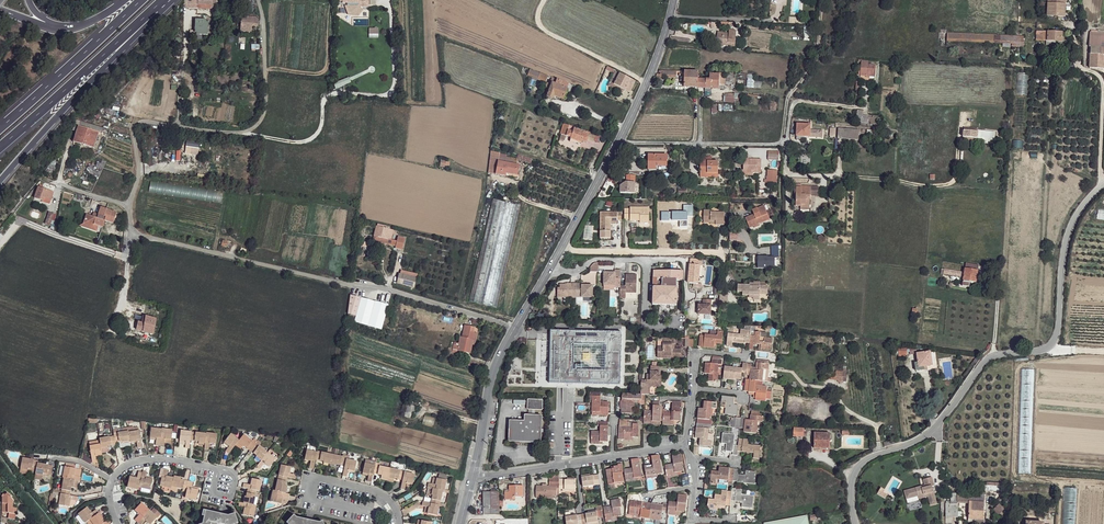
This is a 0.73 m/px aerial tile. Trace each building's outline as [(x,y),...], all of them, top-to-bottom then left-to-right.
[(188,9),(211,9),(212,0),(189,0),(188,9)] [(337,1),(337,2),(343,2),(342,4),(347,4),(348,8),(350,14),(358,15),(362,11),(358,8),(359,8),(368,8),(369,0),(337,0),(337,1)] [(1048,14),(1064,15),(1064,0),(1048,0),(1048,14)] [(259,17),(241,15),(241,18),(242,18),(241,30),(253,31),(253,24),(259,25),(259,17)] [(194,33),(196,33),(196,35),(207,35),(208,23),(206,22),(206,20),(195,19),(194,33)] [(729,32),(718,32),(718,46),(723,47),(724,45),(723,41),(735,42),(736,30),(729,30),(729,32)] [(1048,31),(1037,30),(1037,40),(1044,41),(1044,40),(1048,40),(1048,31)] [(1091,53),(1091,68),(1103,68),(1103,30),(1099,30),(1099,32),(1091,32),(1090,46),(1091,46),(1091,53)] [(1062,33),(1048,31),(1048,40),(1061,41),(1062,39),(1062,33)] [(1017,35),(948,33),(947,40),(1015,43),(1015,45),(1018,45),(1023,45),(1024,36),(1017,35)] [(860,65),(859,65),(858,65),(858,77),(871,78),(872,66),(867,65),(867,69),(861,68),(860,65)] [(548,76),(531,68),(530,73),(547,80),(548,76)] [(700,72),(685,70),(685,75),(684,85),(699,86),(700,76),(700,72)] [(635,81),(620,73),(618,77),(615,84),(629,92),(635,81)] [(721,75),(711,73),(711,77),(700,76),(699,86),(720,88),(721,83),(721,75)] [(753,87),(754,74),(747,74),(746,87),(753,87)] [(568,83),(555,78),(550,88),(549,95),(554,98),(555,95),(564,98),(568,83)] [(724,102),(734,102),(734,100),(742,100),(742,93),(724,93),(724,102)] [(861,112),(855,111),(855,123),(866,124),(866,116),(861,116),(861,112)] [(103,128),(76,120),(73,130),(77,131),(74,142),(94,148),(98,134),(101,135),(103,128)] [(569,125),(564,123),(561,133),(561,134),(560,139),(563,140),(564,134),(566,135),(569,125)] [(812,124),(798,123),(797,135),(805,136),(811,136),(812,124)] [(590,132),(569,125),(566,135),(571,137),(570,142),(574,144),(575,141),(582,142),(583,140),(587,141),(590,132)] [(977,127),(965,126),(964,136),(977,137),(995,138),(996,130),(977,129),(977,127)] [(859,131),(839,129),(839,138),(859,140),(859,131)] [(185,154),(198,154),(199,142),(186,142),(185,154)] [(507,152),(499,151),(498,158),(517,161),(517,155),(507,154),(507,152)] [(669,154),(650,153),(650,168),(657,168),(657,165),(668,166),(669,154)] [(713,157),(703,158),(703,162),(701,162),(701,175),(708,175),(708,174),(719,173),(719,162),(713,161),(713,157)] [(750,158),(745,157),(744,170),(749,170),(749,173),(762,173),(763,160),(753,160),(753,162),(750,162),(750,159),(750,158)] [(517,161),(498,158),(496,171),(506,173),(507,170),(518,171),(519,162),(517,161)] [(777,182),(777,170),(766,170),(766,182),(777,182)] [(636,181),(628,180),(622,184),(622,191),(636,192),(636,181)] [(526,186),(520,184),(518,192),(524,194),(526,186)] [(804,188),(798,188),(797,195),(799,196),(799,207),(804,207),(804,205),(812,205),(813,196),(814,196),(814,187),(804,187),(804,188)] [(54,193),(39,188),(35,199),(43,202),(44,199),(51,201),(54,193)] [(519,208),(492,201),(469,303),(496,310),(511,244),(519,208)] [(767,213),(763,204),(751,209),(753,213),(744,216),(749,226),(753,225),(754,227),(759,224),(758,223),(765,220),(763,215),(767,213)] [(114,223),(117,211),(101,206),(99,214),(98,217),(94,216),(87,214),(85,224),(94,227),(95,225),(99,226),(104,227),(106,220),(114,223)] [(650,206),(631,206),(631,207),(631,217),(631,219),(641,219),(650,219),(650,206)] [(711,210),(704,210),(704,221),(710,222),(715,222),(715,224),(715,225),(724,225),(725,213),(711,212),(711,210)] [(621,211),(600,211),(600,237),(611,237),(611,225),(608,225),(608,223),(611,223),(611,222),(617,222),(618,219),(621,219),(621,211)] [(54,214),(50,212),(45,224),(50,226),(54,214)] [(397,241),(391,240),(393,230),(392,230),(387,228),(386,228),(386,227),(377,225),(377,226),(375,237),(385,239),(384,243),(396,245),(397,241)] [(728,230),(728,239),(737,240),(738,230),(728,230)] [(405,238),(399,237),(396,247),(403,249),(405,238)] [(740,263),(740,255),(731,255),(731,263),(740,263)] [(689,283),(695,284),(695,287),(702,288),(703,284),(698,284),(700,265),(703,265),(703,259),(693,259),(693,264),(690,264),(689,283)] [(979,266),(966,264),(965,273),(964,278),(964,281),(971,282),(976,283),(979,266)] [(654,270),(654,287),(653,304),(677,306),(678,288),(678,281),(683,281),(683,271),(654,270)] [(965,273),(946,270),(945,275),(964,278),(965,273)] [(620,281),(621,271),(615,271),(615,274),(604,273),(603,285),(615,286),(615,281),(620,281)] [(398,283),(415,288),(418,275),(405,272),(404,275),(400,274),(398,283)] [(637,276),(626,275),(625,287),(620,286),(620,295),(625,295),(625,293),(636,294),(637,276)] [(750,285),(738,285),(738,292),(743,292),(743,295),(749,295),(749,298),(754,298),(754,296),(760,296),(760,294),(768,294),(768,286),(760,286),(760,282),(754,282),(754,283),(754,286),(750,286),(750,285)] [(575,298),(576,284),(567,284),(567,285),(560,284),(560,288),(557,288),(557,298),(575,299),(575,298)] [(582,285),(576,284),(575,298),(592,299),(592,287),(586,287),(582,286),(582,285)] [(349,322),(371,327),(384,330),(389,305),(352,297),(349,322)] [(711,300),(703,300),(703,306),(699,306),(699,315),(711,315),(711,300)] [(159,320),(146,317),(145,323),(139,321),(137,330),(155,335),(159,320)] [(460,336),(459,343),(454,342),(451,342),(450,348),(448,348),(447,354),(451,355),(452,349),(458,350),(470,353),(472,344),(473,340),(476,340),(476,338),(477,334),(473,333),(469,331),(471,326),(465,325),(462,334),(462,337),(460,336)] [(549,330),(548,383),(619,385),(620,332),(549,330)] [(734,335),(728,334),(727,346),(732,347),(733,342),(745,343),(746,331),(741,330),(741,336),(734,335)] [(717,337),(706,335),(705,337),(704,347),(714,349),(714,344),(722,345),(723,333),(718,332),(717,337)] [(761,333),(755,332),(754,344),(761,345),(761,350),(771,351),(772,339),(760,338),(761,333)] [(359,337),(357,343),(375,348),(377,341),(359,337)] [(675,339),(663,339),(663,347),(658,347),(657,356),(671,357),(671,359),(681,359),(682,350),(674,349),(675,339)] [(692,347),(693,339),(685,339),(684,346),(692,347)] [(916,353),(915,346),(897,347),(898,357),(905,356),(905,353),(916,353)] [(403,359),(416,361),(418,353),(404,351),(403,359)] [(930,351),(917,353),(918,362),(919,367),(924,366),(932,365),(930,351)] [(473,362),(470,361),(468,367),(478,370),(479,365),(473,363),(473,362)] [(918,362),(915,362),(916,371),(924,370),(924,366),(919,367),(918,362)] [(757,371),(752,370),(751,376),(751,380),(756,381),(763,382),(764,370),(769,370),(770,365),(765,364),(758,363),(757,371)] [(712,365),(706,364),(705,374),(710,374),(709,382),(716,383),(718,366),(712,365)] [(742,369),(725,367),(724,379),(734,381),(735,375),(741,377),(742,375),(742,372),(742,369)] [(658,373),(658,368),(649,368),(649,375),(646,375),(645,381),(640,381),(639,395),(642,395),(645,395),(648,395),(648,387),(654,387),(654,381),(657,382),(658,373)] [(661,373),(658,373),(657,382),(654,381),(654,387),(648,387),(648,395),(654,396),(654,389),(656,388),(660,388),(661,373)] [(756,381),(751,380),(749,392),(751,392),(751,393),(757,394),(757,399),(766,400),(767,387),(756,386),(756,381)] [(639,395),(624,394),(622,414),(632,415),(632,407),(633,400),(639,401),(641,401),(642,395),(639,395)] [(735,398),(723,396),(722,402),(726,402),(725,415),(738,417),(739,406),(734,405),(735,398)] [(601,397),(594,397),(594,400),(593,412),(598,413),(609,413),(610,403),(601,403),(601,397)] [(543,401),(529,401),(528,410),(532,411),(532,416),(536,416),(537,411),(543,411),(543,401)] [(673,413),(664,412),(664,422),(672,422),(672,421),(675,421),(680,422),(681,413),(682,413),(683,403),(673,402),(673,413)] [(717,404),(705,402),(704,410),(700,409),(699,420),(710,421),(712,409),(717,409),(717,404)] [(653,412),(645,412),(644,421),(660,422),(661,406),(653,406),(653,412)] [(751,422),(746,422),(745,428),(745,432),(757,434),(759,422),(763,422),(764,417),(752,415),(751,422)] [(423,416),(422,424),(433,426),(434,417),(423,416)] [(524,422),(512,421),(511,422),(510,422),(510,423),(510,440),(510,442),(510,443),(511,443),(538,444),(541,444),(542,444),(542,442),(543,419),(543,418),(543,417),(542,417),(541,417),(536,416),(532,416),(527,416),(526,416),(525,416),(526,417),(525,421),(524,421),(524,422)] [(628,420),(620,420),(620,427),(620,440),(626,441),(625,437),(633,438),(639,438),(639,425),(634,425),(634,428),(630,428),(630,423),(628,423),(628,420)] [(609,423),(598,422),(598,426),(601,427),(601,432),(593,432),(592,442),(600,442),(601,443),(603,443),(608,443),(609,427),(609,423)] [(406,427),(404,435),(430,442),(432,434),(406,427)] [(162,430),(152,428),(150,439),(156,439),(156,446),(160,447),(160,446),(162,430)] [(709,429),(698,428),(696,438),(701,439),(701,446),(712,448),(713,442),(709,441),(709,429)] [(803,428),(795,428),(794,436),(803,437),(803,428)] [(173,430),(162,429),(162,430),(160,446),(164,446),(165,440),(172,440),(173,430)] [(129,431),(114,433),(114,436),(115,443),(123,442),(123,443),(130,442),(129,432),(129,431)] [(140,431),(129,432),(130,442),(130,443),(136,442),(138,449),(142,448),(140,431)] [(192,432),(181,431),(180,441),(186,442),(185,449),(190,449),(191,442),(192,432)] [(207,434),(192,432),(191,442),(199,443),(199,444),(206,444),(207,434)] [(217,434),(207,433),(207,434),(206,444),(205,450),(209,451),(210,444),(217,445),(217,434)] [(831,433),(815,433),(814,449),(821,450),(821,447),(830,447),(831,433)] [(735,435),(723,434),(722,443),(727,445),(726,451),(733,452),(735,444),(735,435)] [(239,441),(231,435),(225,443),(229,446),(225,452),(229,455),(237,443),(239,441)] [(256,444),(244,435),(239,441),(237,443),(243,447),(244,447),(251,451),(256,444)] [(114,436),(100,439),(100,445),(101,450),(107,449),(107,447),(116,446),(115,443),(114,436)] [(754,441),(744,440),(743,452),(755,453),(755,458),(760,459),(761,446),(754,445),(754,441)] [(449,448),(460,450),(461,442),(451,441),(449,448)] [(276,460),(256,444),(251,451),(257,456),(256,457),(261,461),(257,467),(260,469),(265,464),(270,468),(276,460)] [(100,445),(90,446),(93,463),(97,463),(96,456),(102,455),(101,450),(100,445)] [(318,453),(307,450),(305,460),(311,462),(310,468),(314,469),(316,461),(318,453)] [(347,458),(318,451),(318,453),(316,461),(324,462),(324,463),(337,466),(337,465),(345,467),(347,459),(347,458)] [(653,466),(645,467),(646,476),(655,475),(655,476),(658,475),(663,475),(660,455),(652,457),(653,466)] [(674,465),(665,466),(667,476),(676,475),(676,473),(679,473),(683,472),(682,464),(683,463),(682,455),(673,456),(674,465)] [(38,461),(22,459),(20,469),(28,471),(29,469),(36,471),(38,464),(38,461)] [(357,462),(347,459),(345,467),(343,476),(348,477),(349,470),(355,472),(357,462)] [(633,468),(624,470),(626,479),(634,478),(634,479),(637,478),(642,477),(640,459),(631,460),(633,468)] [(376,466),(365,463),(363,473),(369,475),(368,482),(372,482),(374,474),(376,466)] [(52,467),(38,464),(36,471),(36,475),(43,476),(43,474),(51,476),(52,467)] [(611,469),(605,470),(608,485),(623,482),(622,473),(624,473),(622,464),(618,465),(618,466),(614,467),(614,469),(611,469)] [(292,468),(282,465),(279,475),(288,478),(296,479),(296,475),(290,474),(292,468)] [(391,468),(376,465),(376,466),(374,474),(382,476),(382,477),(388,479),(391,468)] [(75,469),(65,467),(63,479),(64,479),(59,506),(70,508),(71,501),(77,502),(78,498),(70,496),(72,488),(73,489),(75,482),(79,482),(80,478),(74,476),(75,469)] [(405,471),(391,468),(388,479),(395,480),(395,479),(403,480),(405,472),(405,471)] [(729,469),(720,468),(719,472),(712,472),(710,484),(716,484),(717,480),(729,481),(730,469),(729,469)] [(162,478),(160,487),(171,489),(172,487),(174,479),(167,477),(168,471),(164,470),(161,470),(159,478),(162,478)] [(745,476),(738,475),(737,482),(737,483),(755,485),(757,473),(746,471),(745,476)] [(147,473),(144,472),(143,474),(140,488),(151,491),(153,480),(146,478),(147,473)] [(416,475),(405,472),(403,480),(402,489),(406,490),(407,483),(414,485),(416,475)] [(143,474),(139,473),(137,479),(130,477),(128,488),(139,491),(140,488),(143,474)] [(288,478),(279,475),(275,491),(286,494),(288,486),(286,486),(288,478)] [(587,475),(582,476),(584,487),(600,484),(599,475),(591,477),(588,477),(587,475)] [(182,478),(174,476),(174,479),(172,487),(187,491),(185,499),(197,501),(199,490),(192,489),(193,483),(181,480),(182,478)] [(926,484),(910,490),(912,498),(919,496),(920,500),(930,497),(933,504),(939,502),(933,485),(936,484),(932,476),(924,479),(926,484)] [(549,486),(537,486),(537,498),(546,499),(547,495),(557,495),(557,478),(549,478),(549,486)] [(262,482),(252,479),(251,486),(244,484),(243,488),(248,490),(258,492),(260,492),(262,482)] [(448,481),(437,479),(436,485),(429,483),(429,488),(433,489),(432,495),(433,496),(431,503),(440,505),(443,491),(445,492),(448,481)] [(567,480),(559,480),(559,492),(565,492),(565,490),(576,490),(576,479),(571,479),(570,480),(567,480)] [(1005,484),(988,483),(988,485),(1002,486),(1002,494),(1004,494),(1005,484)] [(600,484),(584,487),(584,492),(601,490),(600,484)] [(524,486),(510,486),(510,492),(505,492),(505,500),(516,500),(515,497),(523,497),(524,486)] [(258,492),(248,490),(247,497),(245,497),(244,504),(254,506),(258,492)] [(742,490),(737,490),(735,501),(735,502),(743,503),(742,508),(753,508),(754,497),(742,495),(742,490)] [(275,491),(273,491),(271,502),(282,504),(283,497),(289,499),(290,495),(286,494),(275,491)] [(709,500),(708,514),(718,516),(718,508),(720,508),(726,509),(727,506),(728,492),(722,491),(722,497),(716,496),(715,501),(709,500)] [(500,492),(492,492),(491,492),(492,499),(491,509),(500,509),(500,492)] [(972,492),(972,494),(972,499),(972,501),(985,502),(986,493),(972,492)] [(13,519),(16,520),(18,508),(13,508),(14,502),(11,498),(11,497),(10,497),(10,496),(7,494),(5,496),(3,495),(2,496),(1,499),(3,500),(2,513),(8,514),(8,518),(13,519)] [(676,504),(667,503),(666,513),(675,514),(675,513),(678,513),(682,514),(684,505),(685,505),(686,497),(678,496),(676,504)] [(609,510),(604,511),(605,521),(615,519),(615,518),(622,516),(620,509),(622,509),(620,500),(612,501),(612,507),(613,509),(609,510)] [(972,501),(970,501),(969,517),(984,518),(985,502),(972,501)] [(431,503),(424,502),(423,506),(429,508),(428,514),(438,516),(440,505),(431,503)] [(640,503),(631,502),(629,514),(641,516),(642,511),(643,504),(640,503)] [(244,504),(240,503),(239,507),(245,508),(243,515),(254,518),(256,507),(254,506),(244,504)] [(150,511),(142,504),(135,511),(139,515),(135,520),(138,523),(150,511)] [(945,516),(945,523),(952,523),(952,516),(958,517),(957,510),(957,504),(950,504),(948,504),(946,504),(945,508),(945,516)] [(653,505),(651,505),(650,512),(650,517),(661,519),(663,507),(653,505)] [(99,514),(96,510),(91,514),(87,508),(78,515),(85,523),(90,521),(99,514)] [(150,511),(138,523),(139,523),(144,523),(146,522),(149,523),(152,523),(158,518),(150,511)] [(235,514),(229,516),(204,511),(203,516),(204,517),(202,523),(238,523),(235,514)] [(597,523),(597,519),(601,518),(601,512),(596,513),(595,512),(591,513),(591,514),(587,515),(581,516),(582,523),(597,523)] [(99,514),(90,521),(92,523),(104,523),(102,521),(103,520),(99,514)] [(294,515),(287,523),(288,523),(324,523),(323,522),(319,523),(297,518),(294,515)] [(565,516),(566,523),(582,523),(581,516),(575,517),(571,517),(571,515),(565,516)] [(764,523),(809,523),(808,515),(764,523)]
